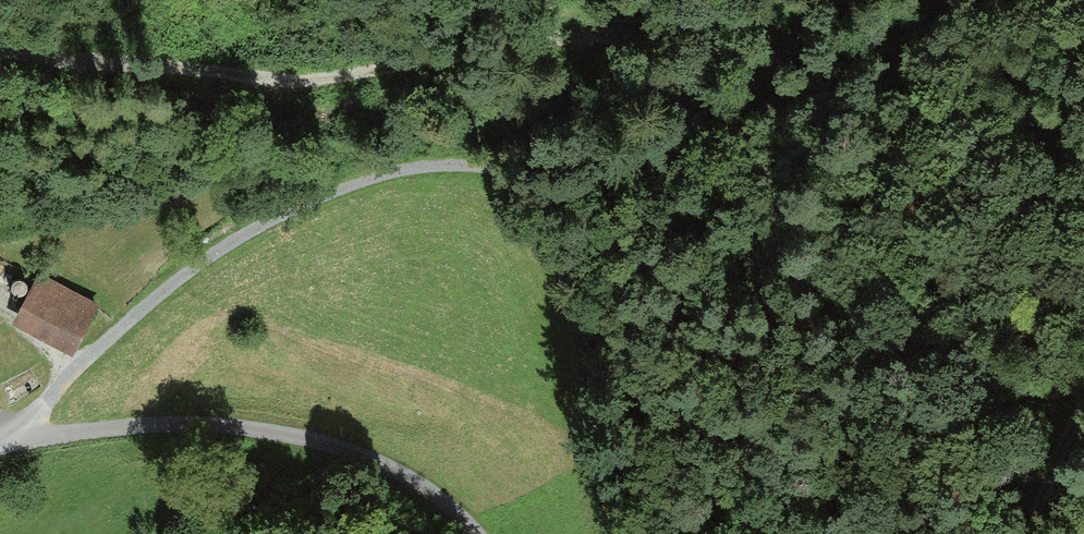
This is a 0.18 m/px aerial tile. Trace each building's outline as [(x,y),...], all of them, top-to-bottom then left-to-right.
[(13,314),(70,347),(96,302),(39,270),(13,314)]
